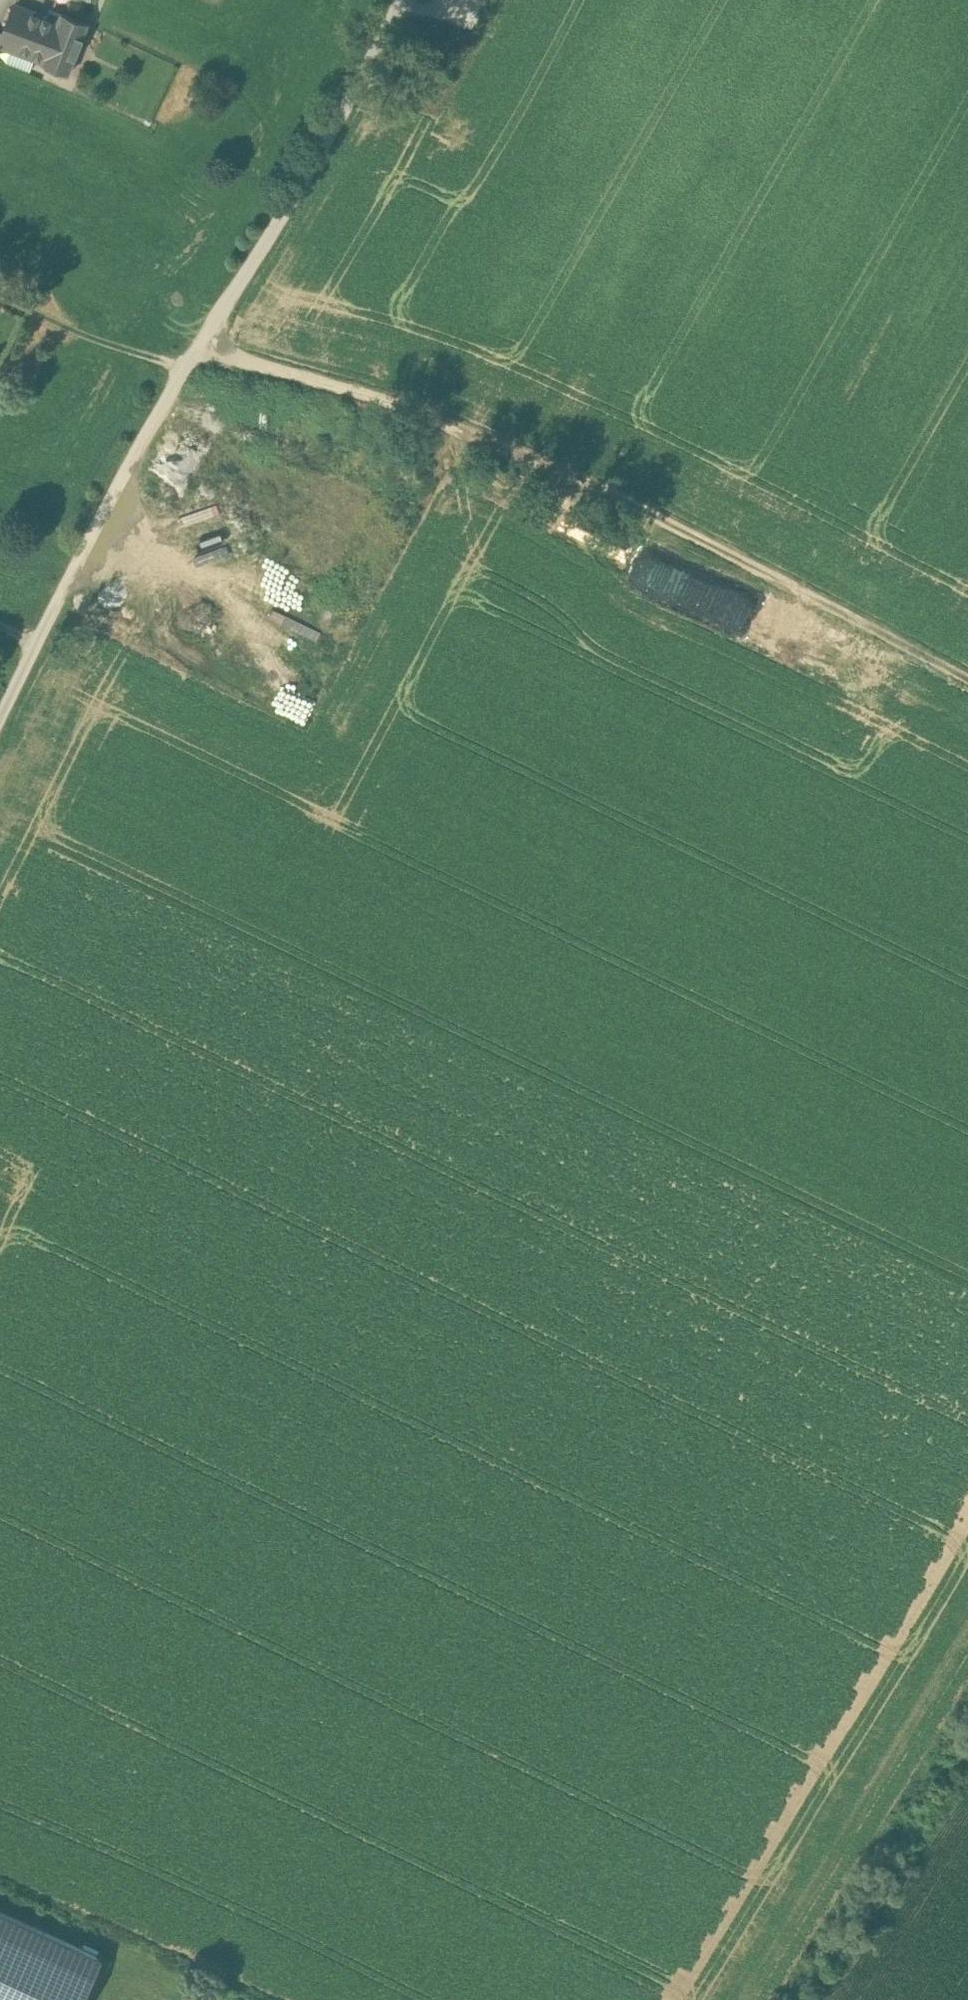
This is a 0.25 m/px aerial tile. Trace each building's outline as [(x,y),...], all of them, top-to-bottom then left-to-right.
[(50,18),(14,4),(3,33),(0,41),(0,45),(1,46),(2,44),(43,60),(42,62),(69,73),(88,23),(62,13),(62,12),(53,9),(50,18)] [(0,1911),(0,1999),(80,1999),(100,1956),(0,1911)]
